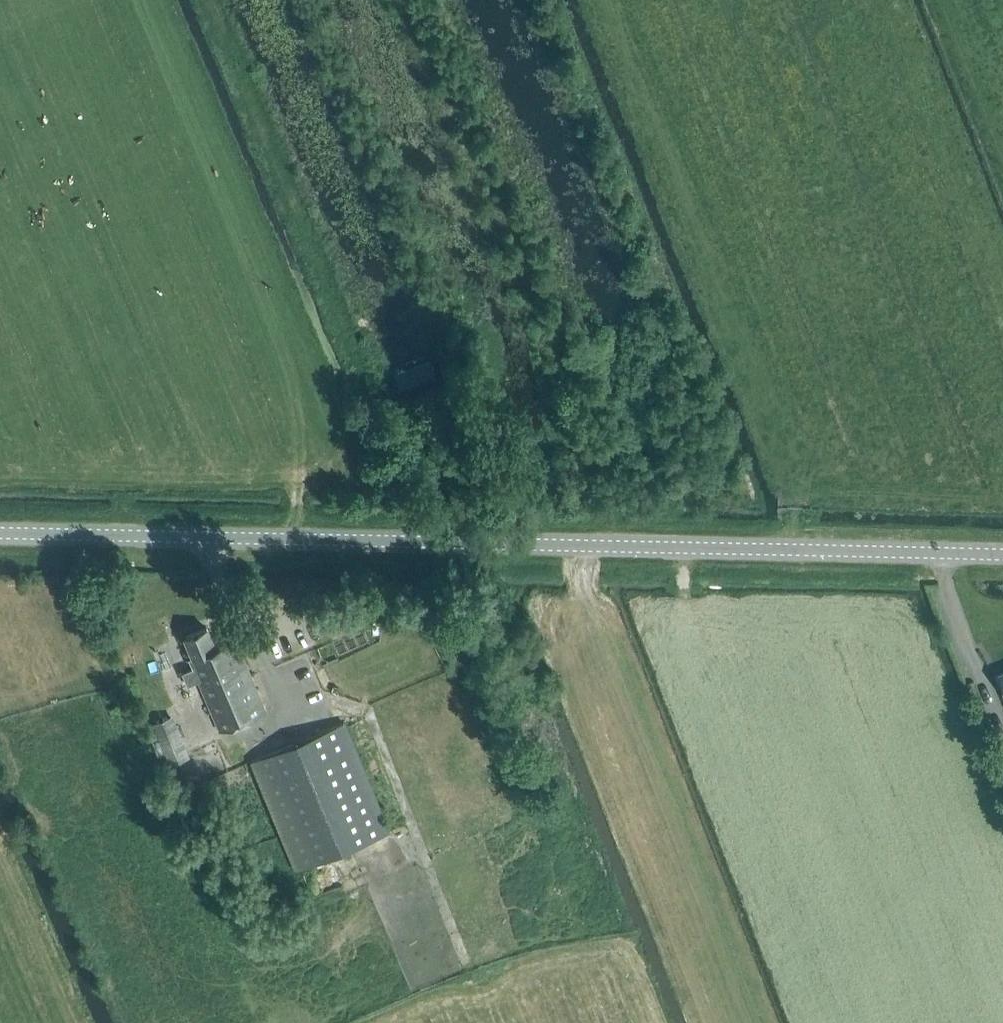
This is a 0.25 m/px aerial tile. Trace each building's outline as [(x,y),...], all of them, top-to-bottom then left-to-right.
[(440,383),(434,366),(431,358),(395,371),(405,396),(440,383)] [(416,439),(415,424),(402,425),(403,440),(416,439)] [(223,731),(269,710),(236,637),(215,646),(207,626),(186,636),(195,655),(189,658),(194,667),(183,672),(189,685),(200,680),(223,731)] [(191,755),(173,714),(153,723),(170,764),(191,755)] [(298,869),(389,831),(343,721),(252,759),(298,869)]
